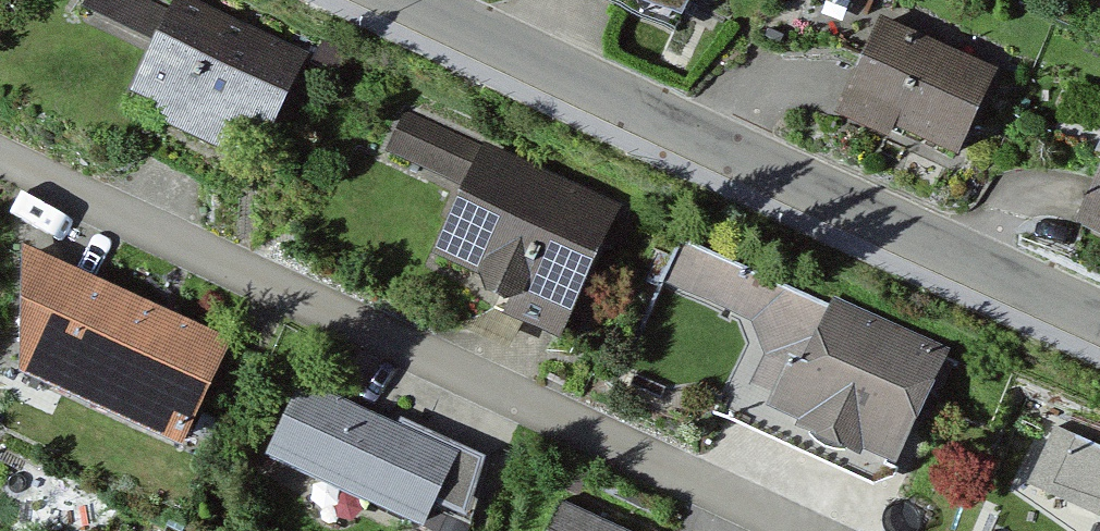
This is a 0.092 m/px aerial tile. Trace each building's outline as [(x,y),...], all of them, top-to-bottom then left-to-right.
[(167,0),(79,0),(68,26),(133,54),(108,114),(250,173),(299,55),(167,0)] [(675,30),(688,0),(608,0),(675,30)] [(986,68),(860,13),(820,104),(945,159),(986,68)] [(614,196),(399,107),(378,157),(445,185),(406,279),(554,341),(614,196)] [(1060,228),(1099,251),(1099,158),(1060,228)] [(937,345),(681,230),(658,281),(754,324),(714,411),(874,484),(937,345)] [(1,262),(0,264),(0,408),(160,466),(207,337),(1,262)] [(297,400),(254,488),(342,530),(422,530),(450,474),(297,400)] [(552,509),(543,530),(607,530),(552,509)]
